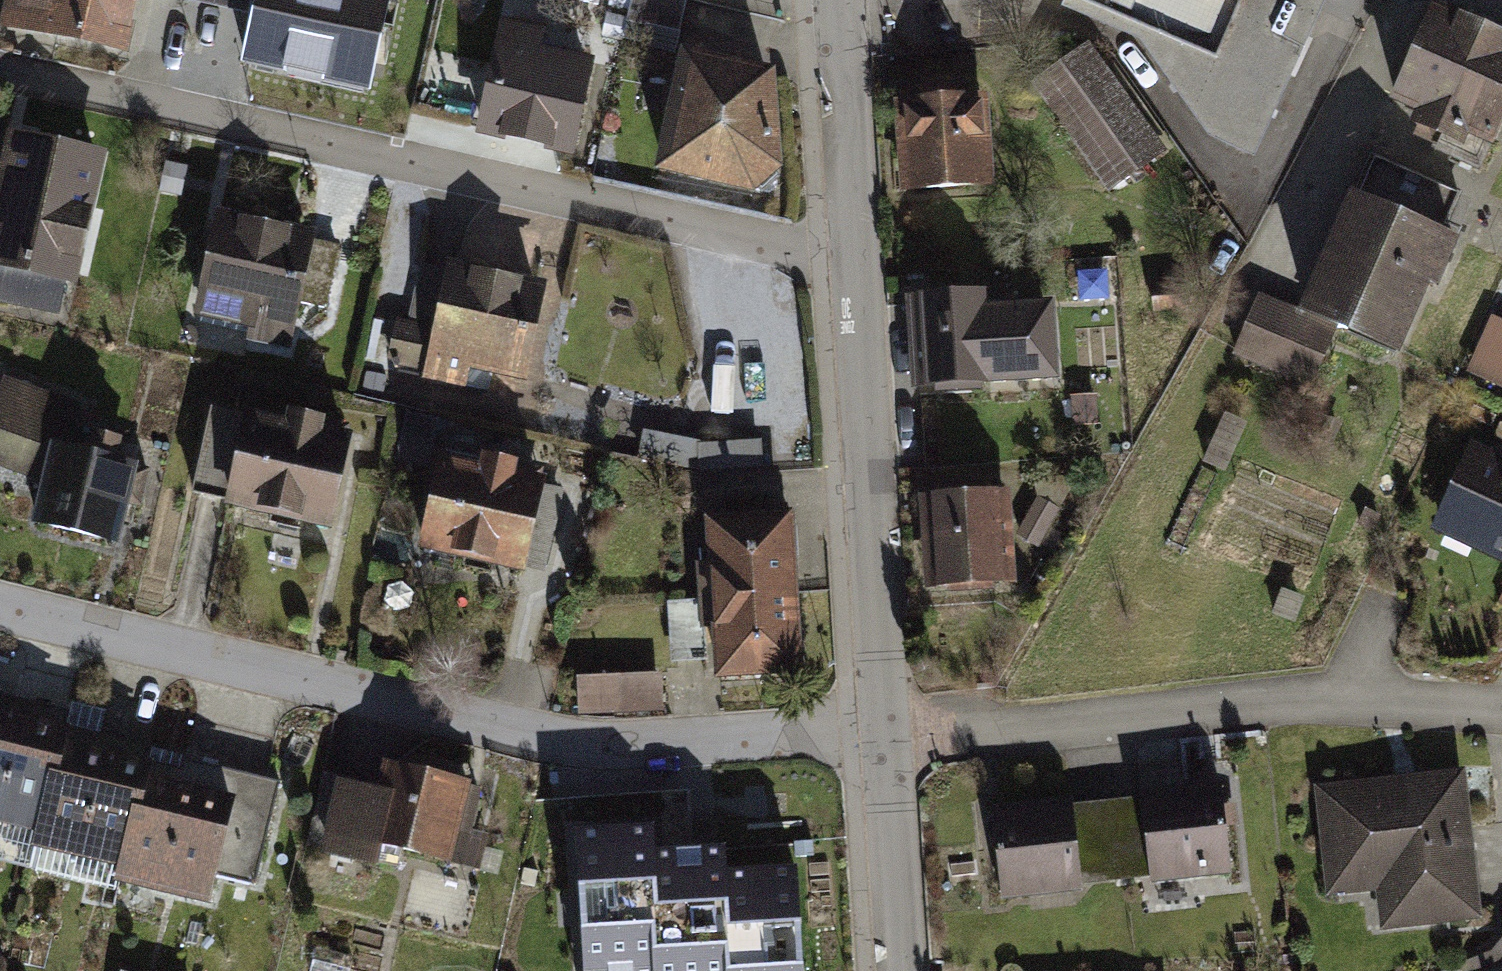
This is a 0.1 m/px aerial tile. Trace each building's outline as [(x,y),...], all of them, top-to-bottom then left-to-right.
[(14,2),(4,0),(2,0),(0,7),(0,28),(124,56),(137,0),(15,0),(14,2)] [(236,73),(367,100),(388,0),(251,0),(236,73)] [(1133,26),(1209,133),(1251,152),(1320,0),(1073,0),(1133,26)] [(1435,10),(1397,98),(1424,110),(1419,122),(1445,134),(1439,146),(1480,164),(1501,113),(1501,39),(1435,10)] [(600,55),(515,40),(496,145),(581,160),(600,55)] [(1088,50),(1033,87),(1105,195),(1160,158),(1088,50)] [(758,74),(679,61),(669,174),(765,191),(758,74)] [(985,100),(901,105),(906,195),(990,190),(985,100)] [(4,169),(0,187),(0,275),(76,290),(97,188),(4,169)] [(1450,229),(1340,182),(1284,311),(1334,335),(1394,358),(1450,229)] [(307,241),(212,227),(194,344),(290,358),(307,241)] [(541,296),(453,276),(427,391),(515,411),(541,296)] [(1048,299),(914,314),(923,398),(1058,383),(1048,299)] [(1334,335),(1284,311),(1259,299),(1227,367),(1302,403),(1334,335)] [(1467,374),(1501,386),(1501,320),(1487,315),(1467,374)] [(5,378),(0,395),(0,476),(36,486),(24,529),(110,553),(131,476),(114,472),(123,440),(76,427),(84,400),(5,378)] [(348,446),(238,425),(222,512),(332,533),(348,446)] [(701,463),(760,459),(759,436),(699,440),(701,463)] [(1427,532),(1501,567),(1501,463),(1467,447),(1427,532)] [(531,489),(434,469),(416,558),(513,578),(531,489)] [(998,500),(929,502),(931,600),(1000,598),(998,500)] [(784,515),(696,524),(713,678),(800,669),(784,515)] [(663,674),(582,677),(584,718),(664,715),(663,674)] [(36,838),(65,726),(68,714),(0,696),(0,829),(36,838)] [(33,851),(120,873),(151,753),(152,748),(65,726),(36,838),(33,851)] [(281,786),(151,753),(120,873),(116,887),(211,912),(219,879),(255,888),(281,786)] [(472,795),(381,768),(371,800),(334,789),(313,860),(370,876),(378,849),(450,870),(472,795)] [(1366,939),(1474,925),(1454,773),(1305,792),(1318,895),(1360,889),(1366,939)] [(1234,879),(1224,782),(1102,797),(1114,894),(1234,879)] [(1094,798),(981,810),(992,907),(1105,894),(1094,798)] [(576,829),(584,970),(803,970),(797,865),(724,869),(723,844),(654,848),(653,825),(576,829)]
